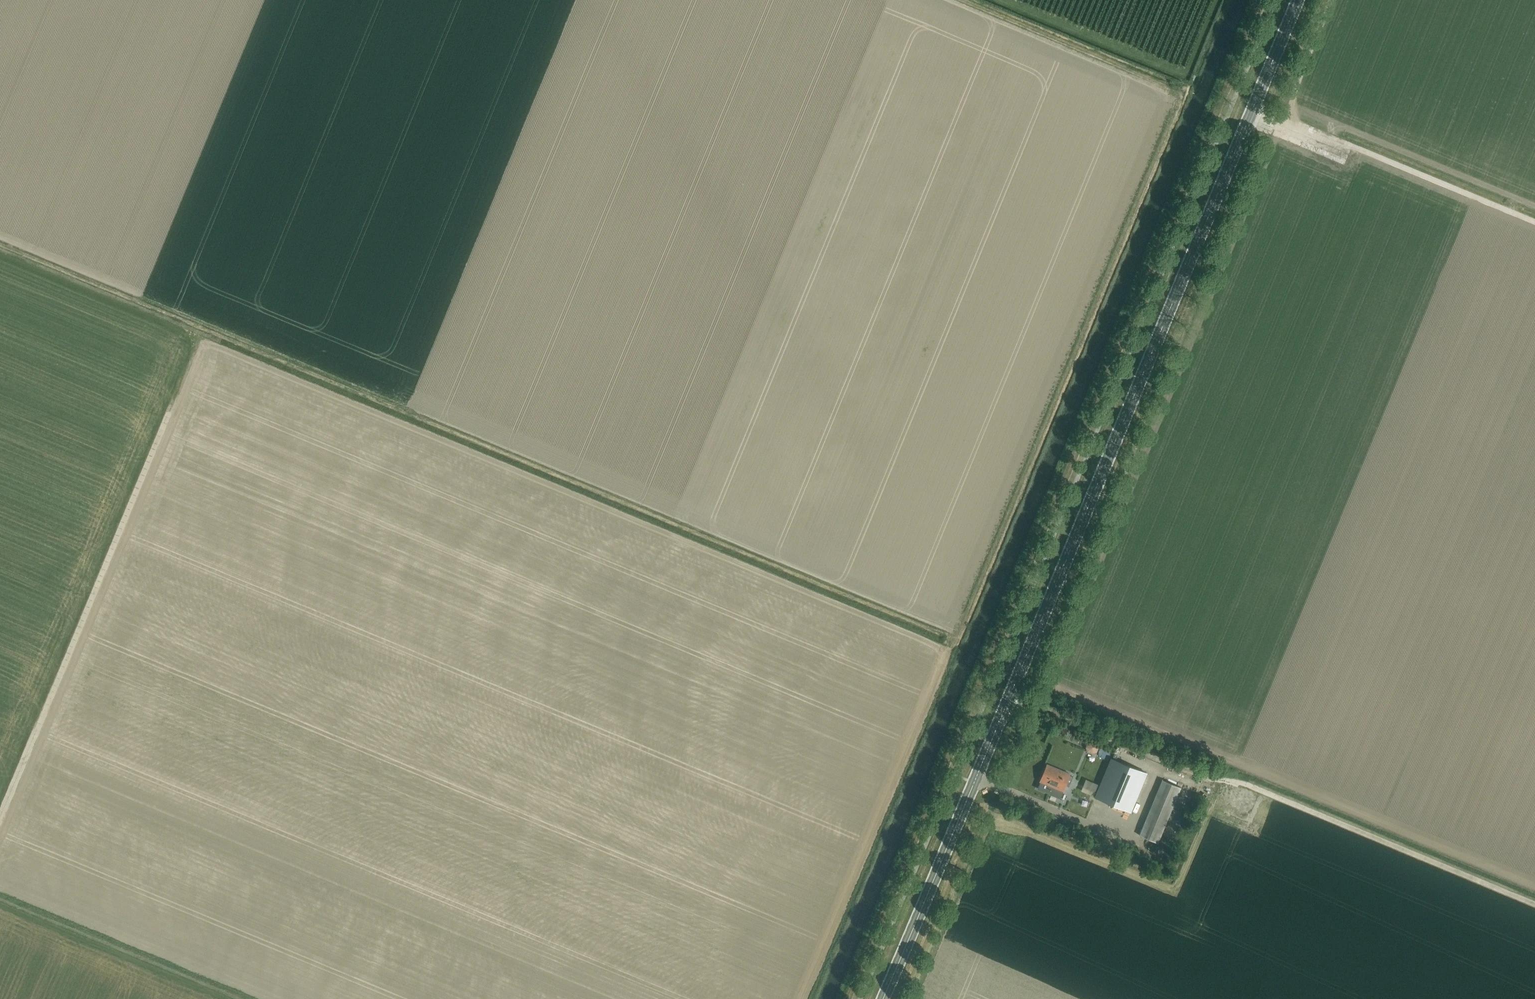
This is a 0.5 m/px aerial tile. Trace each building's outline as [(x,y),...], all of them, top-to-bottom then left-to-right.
[(1078,741),(1085,749),(1091,744),(1084,735),(1078,741)] [(1131,811),(1147,773),(1111,758),(1095,797),(1131,811)] [(1062,791),(1070,774),(1047,764),(1040,781),(1062,791)] [(1158,843),(1181,787),(1162,780),(1139,835),(1158,843)]
